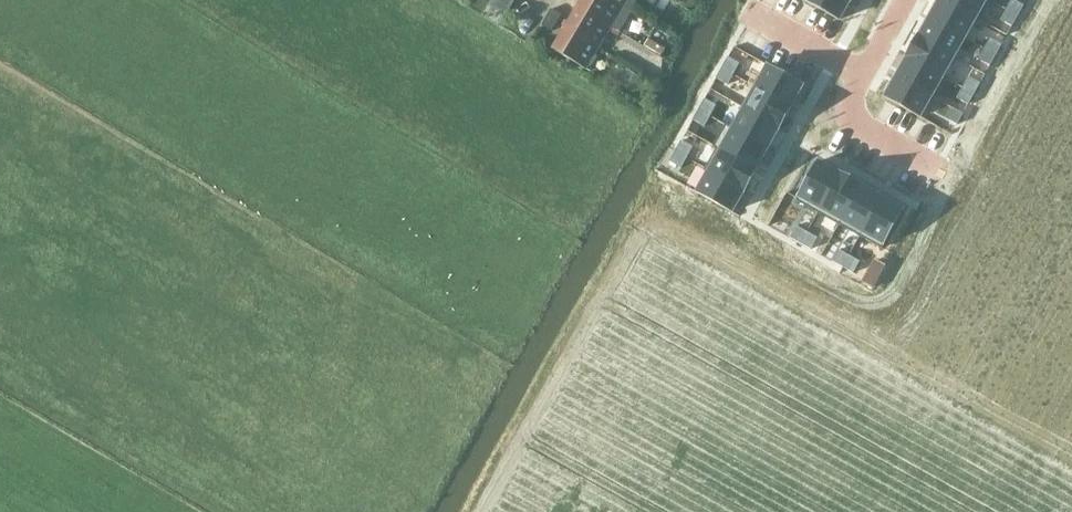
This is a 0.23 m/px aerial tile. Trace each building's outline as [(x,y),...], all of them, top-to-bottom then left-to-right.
[(611,0),(582,0),(577,8),(611,27),(618,32),(630,11),(611,0)] [(630,11),(637,0),(611,0),(630,11)] [(804,0),(839,20),(850,0),(851,1),(851,0),(804,0)] [(929,18),(964,37),(974,19),(979,21),(979,20),(943,0),(939,0),(929,18)] [(979,20),(990,0),(943,0),(979,20)] [(1006,9),(1017,16),(1023,5),(1013,0),(1011,0),(1006,9)] [(506,12),(496,6),(488,18),(498,24),(506,12)] [(550,8),(546,17),(556,23),(561,15),(550,8)] [(611,27),(577,8),(565,28),(598,48),(611,27)] [(1006,9),(1000,20),(1011,26),(1017,16),(1006,9)] [(551,30),(556,23),(546,17),(541,24),(551,30)] [(917,36),(917,37),(953,57),(964,37),(929,18),(919,37),(917,36)] [(586,69),(598,48),(565,28),(553,50),(586,69)] [(917,37),(906,56),(946,79),(947,78),(943,76),(953,57),(917,37)] [(665,48),(648,38),(643,46),(660,57),(665,48)] [(989,38),(984,49),(995,55),(1001,45),(989,38)] [(1058,73),(1071,81),(1071,47),(1058,73)] [(984,49),(978,59),(989,66),(995,55),(984,49)] [(907,58),(896,77),(935,99),(946,79),(906,56),(905,58),(907,58)] [(727,57),(722,68),(733,74),(739,64),(727,57)] [(768,66),(756,87),(792,107),(791,106),(802,85),(768,66)] [(722,68),(716,78),(727,85),(733,74),(722,68)] [(1043,99),(1071,115),(1071,81),(1058,73),(1043,99)] [(896,77),(884,98),(919,117),(930,97),(935,100),(935,99),(896,77)] [(968,77),(962,87),(974,94),(979,83),(968,77)] [(756,87),(744,108),(780,128),(792,107),(756,87)] [(962,87),(956,98),(968,104),(974,94),(962,87)] [(704,99),(698,109),(710,116),(716,106),(704,99)] [(1028,126),(1070,149),(1071,146),(1071,115),(1043,99),(1028,126)] [(951,107),(945,118),(956,125),(962,114),(951,107)] [(725,124),(725,125),(767,148),(778,129),(779,130),(780,128),(744,108),(733,128),(725,124)] [(698,109),(692,120),(704,127),(710,116),(698,109)] [(725,125),(713,146),(757,170),(757,169),(756,168),(767,148),(725,125)] [(1028,126),(1013,153),(1055,176),(1070,149),(1028,126)] [(681,141),(675,151),(687,158),(693,147),(681,141)] [(716,149),(705,168),(745,191),(757,170),(713,146),(712,147),(716,149)] [(675,151),(669,162),(681,168),(687,158),(675,151)] [(817,162),(796,201),(817,213),(840,173),(839,172),(838,173),(817,162)] [(708,172),(697,193),(731,212),(743,191),(744,192),(745,191),(705,168),(704,169),(708,172)] [(840,173),(817,213),(838,225),(861,184),(840,173)] [(861,184),(838,225),(839,225),(842,221),(860,231),(858,236),(859,236),(881,197),(861,186),(862,185),(861,184)] [(881,197),(859,236),(881,248),(903,209),(881,197)] [(796,226),(789,238),(800,243),(806,232),(796,226)] [(806,232),(800,243),(810,249),(817,238),(806,232)] [(838,250),(832,261),(842,267),(849,256),(838,250)] [(849,256),(842,267),(853,273),(859,261),(849,256)] [(1063,338),(1071,344),(1071,322),(1063,338)]
